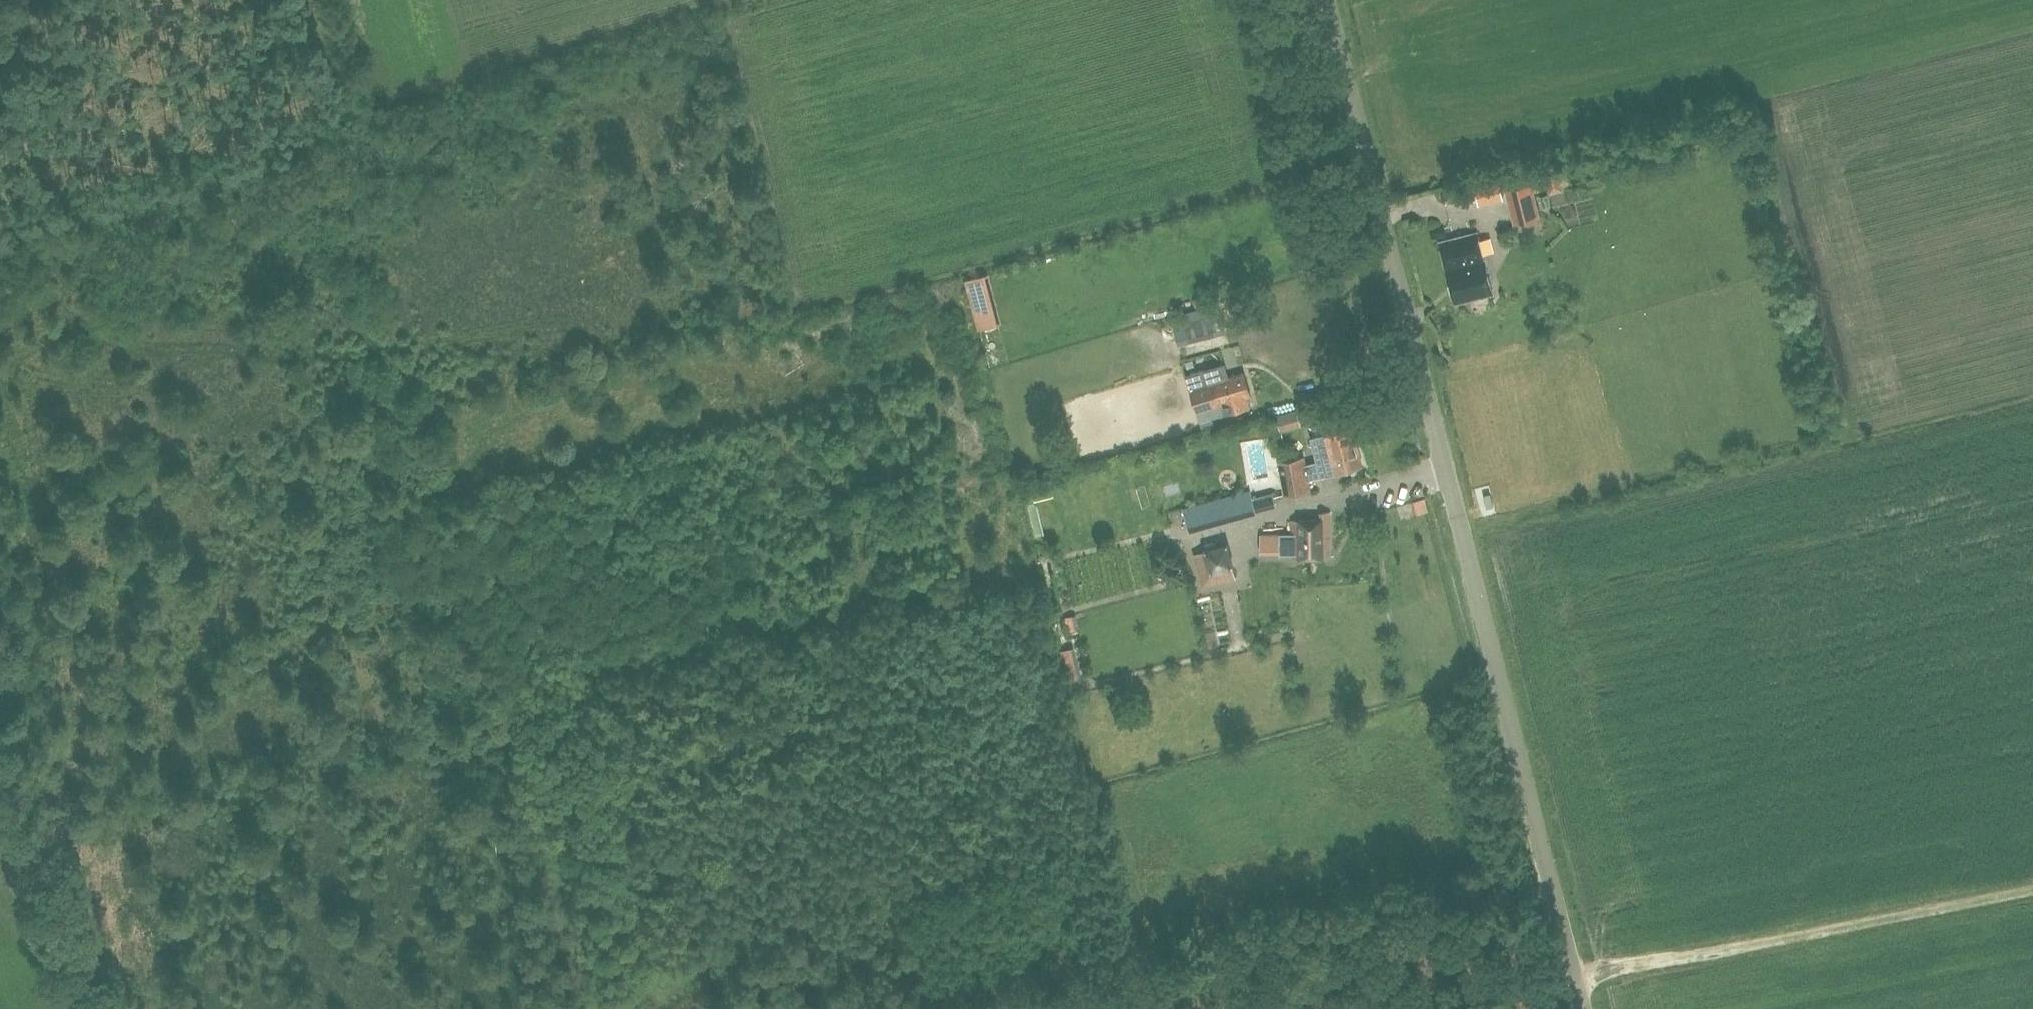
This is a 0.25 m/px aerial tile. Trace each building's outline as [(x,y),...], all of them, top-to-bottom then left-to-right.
[(1726,153),(1739,151),(1736,137),(1723,139),(1726,153)] [(1565,190),(1558,163),(1502,178),(1514,222),(1539,216),(1531,184),(1546,180),(1549,194),(1565,190)] [(1455,303),(1493,293),(1477,231),(1439,241),(1455,303)] [(1179,339),(1188,336),(1190,343),(1228,333),(1225,323),(1223,313),(1222,313),(1185,323),(1175,325),(1179,339)] [(1244,372),(1228,377),(1224,364),(1206,369),(1209,382),(1190,388),(1197,411),(1200,422),(1225,415),(1224,413),(1251,405),(1248,396),(1251,395),(1244,372)] [(1277,414),(1282,431),(1301,426),(1296,409),(1277,414)] [(1353,426),(1311,437),(1321,477),(1347,471),(1346,467),(1362,463),(1353,426)] [(1169,440),(1154,448),(1161,459),(1175,451),(1169,440)] [(1273,484),(1271,443),(1255,444),(1257,485),(1273,484)] [(1176,455),(1158,460),(1176,518),(1193,513),(1176,455)] [(1311,491),(1304,457),(1277,462),(1284,496),(1311,491)] [(1219,498),(1225,520),(1256,511),(1268,508),(1265,495),(1253,498),(1250,489),(1219,498)] [(1429,511),(1426,498),(1415,501),(1418,514),(1429,511)] [(1293,557),(1330,556),(1330,519),(1292,520),(1292,533),(1280,533),(1280,554),(1293,554),(1293,557)] [(1211,575),(1204,551),(1194,554),(1203,588),(1236,578),(1233,568),(1211,575)]
